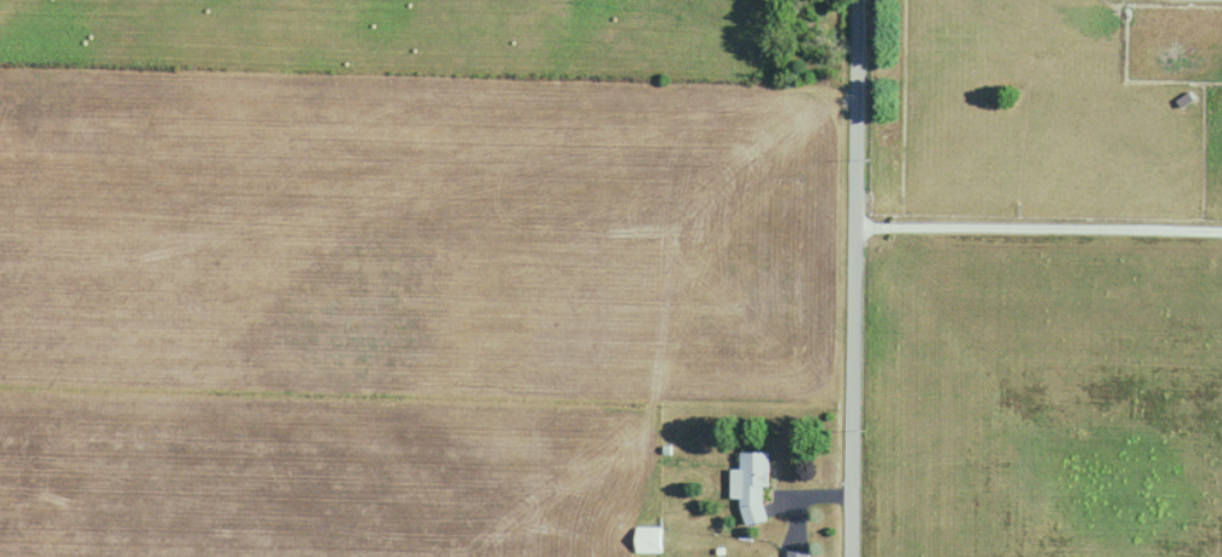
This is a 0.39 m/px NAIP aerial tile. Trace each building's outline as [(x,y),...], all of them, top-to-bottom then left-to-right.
[(766,453),(739,453),(739,470),(729,470),(729,500),(741,500),(741,524),(765,524),(766,453)] [(661,528),(634,528),(634,554),(661,554),(661,528)]
